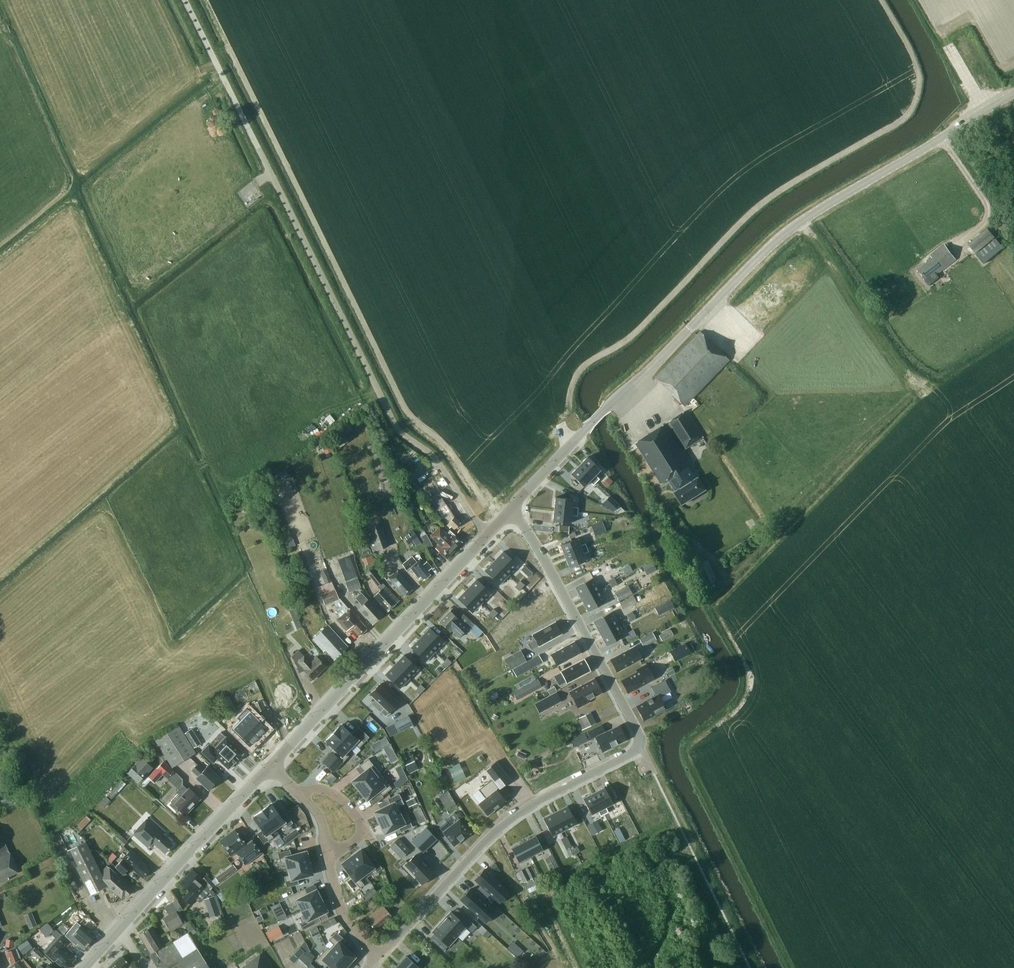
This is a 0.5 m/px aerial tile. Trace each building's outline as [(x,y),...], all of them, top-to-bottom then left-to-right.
[(976,253),(995,237),(987,228),(968,244),(976,253)] [(956,259),(945,245),(931,256),(933,258),(917,270),(929,285),(939,278),(937,274),(956,259)] [(730,360),(701,331),(656,378),(685,406),(730,360)] [(704,437),(687,410),(636,443),(662,484),(669,479),(677,491),(675,492),(682,505),(706,490),(699,478),(697,479),(689,467),(693,465),(683,450),(704,437)] [(587,457),(579,465),(596,482),(599,479),(595,475),(598,472),(600,470),(587,457)] [(412,478),(413,480),(428,470),(423,463),(409,473),(412,478)] [(579,465),(570,474),(584,487),(584,486),(589,481),(593,485),(596,482),(579,465)] [(290,478),(287,470),(269,479),(272,486),(284,480),(284,481),(290,478)] [(401,476),(403,482),(410,479),(411,479),(412,478),(409,473),(408,474),(408,473),(401,476)] [(613,482),(608,477),(602,483),(607,488),(613,482)] [(603,503),(613,512),(619,506),(620,505),(610,496),(603,503)] [(555,497),(554,509),(578,511),(578,507),(573,507),(573,499),(555,497)] [(444,498),(434,506),(446,522),(445,523),(450,528),(453,525),(456,528),(462,522),(456,516),(456,515),(444,498)] [(554,509),(553,521),(571,523),(572,516),(577,516),(578,511),(554,509)] [(591,526),(592,527),(595,536),(606,532),(602,522),(591,526)] [(389,546),(382,527),(381,523),(364,529),(372,552),(376,550),(389,546)] [(569,526),(559,526),(559,533),(569,534),(569,526)] [(454,534),(454,535),(450,531),(446,534),(440,527),(431,536),(440,544),(436,548),(440,552),(447,559),(462,542),(454,534)] [(412,530),(403,536),(408,545),(413,542),(418,538),(412,530)] [(420,535),(426,547),(431,544),(425,532),(420,535)] [(287,548),(296,545),(292,535),(283,538),(287,548)] [(577,538),(560,545),(565,556),(587,547),(585,543),(580,545),(577,538)] [(362,552),(370,549),(368,543),(360,546),(362,552)] [(587,547),(565,556),(569,568),(586,561),(583,554),(589,552),(587,547)] [(503,551),(494,561),(509,575),(518,565),(503,551)] [(345,582),(349,592),(361,588),(357,577),(357,576),(350,556),(338,560),(346,581),(345,582)] [(374,562),(372,556),(366,558),(368,564),(374,562)] [(421,558),(417,561),(413,556),(402,565),(406,570),(411,567),(419,578),(422,577),(424,580),(430,575),(428,571),(432,568),(427,562),(425,563),(421,558)] [(615,558),(601,566),(605,573),(619,565),(615,558)] [(494,561),(485,571),(499,585),(509,575),(494,561)] [(656,570),(652,562),(643,566),(648,575),(656,570)] [(621,570),(623,575),(633,571),(630,565),(621,570)] [(388,611),(399,601),(385,585),(386,585),(373,569),(367,573),(381,590),(374,596),(388,611)] [(397,570),(389,578),(386,580),(394,589),(397,587),(404,596),(413,589),(397,570)] [(522,576),(525,586),(532,583),(529,574),(522,576)] [(593,578),(575,587),(582,600),(599,590),(593,578)] [(477,579),(467,589),(482,603),(491,593),(477,579)] [(614,593),(619,602),(633,594),(628,585),(614,593)] [(533,624),(550,618),(538,586),(521,593),(533,624)] [(339,599),(335,589),(321,594),(325,605),(333,601),(339,599)] [(467,589),(458,599),(472,613),(482,603),(467,589)] [(599,590),(582,600),(588,611),(606,602),(599,590)] [(370,598),(368,600),(361,592),(355,598),(362,605),(358,609),(366,618),(367,617),(372,622),(383,613),(370,598)] [(620,602),(623,609),(637,602),(633,595),(620,602)] [(611,606),(617,601),(613,596),(606,601),(611,606)] [(337,613),(340,617),(345,612),(349,609),(339,599),(333,601),(338,610),(337,610),(338,612),(337,613)] [(674,607),(670,600),(655,608),(659,615),(674,607)] [(351,627),(359,636),(367,629),(349,608),(349,609),(345,612),(340,617),(339,617),(349,628),(351,627)] [(464,614),(459,619),(450,610),(439,622),(449,632),(452,630),(459,637),(468,628),(469,630),(469,629),(474,624),(464,614)] [(611,612),(593,622),(600,634),(618,624),(611,612)] [(479,624),(486,631),(492,626),(485,618),(479,624)] [(300,620),(294,622),(296,629),(302,626),(300,620)] [(539,646),(562,634),(555,622),(532,634),(535,640),(528,644),(531,650),(538,646),(539,646)] [(478,637),(483,632),(475,624),(474,624),(469,629),(478,637)] [(618,624),(600,634),(607,646),(624,636),(618,624)] [(325,650),(334,659),(348,647),(328,625),(313,639),(324,651),(325,650)] [(430,628),(420,638),(435,652),(444,642),(430,628)] [(672,629),(661,635),(664,640),(675,635),(672,629)] [(639,639),(643,647),(656,640),(652,632),(639,639)] [(420,638),(411,648),(425,662),(435,652),(420,638)] [(575,641),(551,654),(557,665),(581,653),(575,641)] [(691,653),(685,643),(670,651),(675,661),(691,653)] [(628,650),(610,659),(617,672),(641,659),(636,648),(629,652),(628,650)] [(304,655),(299,650),(292,656),(300,673),(303,670),(312,680),(327,666),(317,656),(311,662),(304,655)] [(505,659),(510,669),(526,661),(520,650),(505,659)] [(404,655),(394,665),(409,679),(419,669),(404,655)] [(539,655),(526,662),(530,669),(543,662),(539,655)] [(560,671),(567,683),(590,671),(584,659),(560,671)] [(394,665),(385,675),(400,689),(409,679),(394,665)] [(637,672),(621,680),(628,693),(654,679),(646,665),(636,670),(637,672)] [(672,667),(666,670),(669,676),(675,672),(672,667)] [(518,688),(535,679),(533,675),(516,685),(518,688)] [(517,700),(542,686),(537,678),(513,692),(517,700)] [(578,708),(590,702),(589,700),(602,693),(594,678),(569,692),(576,705),(578,708)] [(656,696),(636,706),(643,721),(667,708),(660,697),(671,691),(665,680),(651,688),(656,696)] [(386,717),(399,703),(398,703),(399,703),(379,684),(369,694),(384,708),(380,712),(386,717)] [(557,693),(546,698),(550,706),(561,701),(557,693)] [(265,709),(261,700),(254,703),(258,712),(265,709)] [(242,721),(259,737),(267,728),(247,709),(239,717),(242,721)] [(582,730),(586,728),(596,723),(591,712),(576,720),(582,730)] [(394,722),(399,732),(413,725),(408,715),(394,722)] [(250,746),(259,737),(242,721),(233,730),(250,746)] [(339,726),(333,733),(351,750),(356,745),(359,748),(369,737),(359,727),(352,734),(351,733),(342,724),(340,726),(339,726)] [(602,724),(587,731),(591,739),(596,736),(603,751),(604,752),(612,748),(611,747),(626,740),(619,725),(605,732),(602,724)] [(155,740),(172,768),(196,753),(179,725),(155,740)] [(390,735),(396,732),(392,725),(386,728),(390,735)] [(186,733),(190,740),(196,737),(191,730),(186,733)] [(347,754),(351,750),(333,733),(327,739),(327,740),(326,742),(334,749),(322,761),(333,772),(348,756),(347,754)] [(213,763),(218,759),(229,769),(243,753),(226,737),(214,749),(209,744),(202,752),(213,763)] [(385,737),(378,741),(382,748),(389,744),(385,737)] [(581,744),(577,737),(570,740),(574,748),(581,744)] [(390,745),(383,749),(386,753),(393,750),(390,745)] [(355,762),(366,759),(364,752),(353,756),(355,762)] [(149,764),(142,757),(141,756),(135,763),(136,763),(127,773),(138,783),(146,774),(147,774),(153,768),(149,764)] [(359,790),(380,774),(368,759),(359,766),(364,772),(361,775),(352,781),(359,790)] [(157,768),(148,777),(151,780),(155,783),(163,774),(168,778),(174,771),(164,760),(157,768)] [(414,761),(405,765),(409,774),(418,769),(414,761)] [(485,799),(479,804),(487,815),(494,809),(494,810),(499,806),(505,801),(497,791),(511,780),(496,761),(485,770),(492,779),(478,790),(485,799)] [(455,783),(466,778),(459,763),(448,768),(455,783)] [(208,766),(204,770),(197,764),(191,770),(197,776),(196,778),(209,790),(220,778),(208,766)] [(391,788),(380,774),(359,790),(367,800),(368,799),(378,791),(382,796),(391,788)] [(112,799),(126,784),(122,780),(108,795),(112,799)] [(188,789),(183,784),(179,789),(176,791),(178,793),(167,804),(175,812),(179,809),(184,814),(186,811),(188,812),(201,799),(190,788),(188,789)] [(410,785),(404,787),(407,797),(413,795),(410,785)] [(604,787),(593,793),(604,814),(608,812),(606,807),(612,803),(604,787)] [(446,810),(456,804),(449,791),(439,797),(446,810)] [(593,793),(583,798),(591,814),(598,811),(600,816),(604,814),(593,793)] [(404,804),(399,794),(388,799),(390,804),(380,809),(375,812),(380,823),(399,814),(402,813),(399,806),(404,804)] [(105,807),(111,801),(106,796),(100,802),(105,807)] [(269,805),(262,810),(275,828),(280,825),(284,829),(293,823),(286,813),(281,816),(272,804),(269,806),(269,805)] [(640,808),(646,822),(656,818),(651,804),(640,808)] [(567,806),(555,812),(564,830),(577,824),(567,806)] [(427,820),(420,808),(413,811),(419,824),(427,820)] [(433,822),(438,820),(434,809),(428,812),(433,822)] [(275,828),(262,810),(255,816),(253,818),(261,830),(257,834),(264,844),(273,837),(270,832),(275,828)] [(633,813),(637,824),(643,822),(639,811),(633,813)] [(548,816),(543,818),(552,836),(564,830),(555,812),(548,816)] [(402,819),(399,814),(380,823),(385,833),(395,828),(399,827),(401,832),(412,827),(407,817),(402,819)] [(78,833),(91,819),(87,815),(74,829),(78,833)] [(153,842),(165,853),(173,844),(170,841),(171,840),(164,833),(165,831),(149,817),(133,834),(148,848),(153,842)] [(470,834),(459,819),(450,826),(447,822),(439,828),(443,833),(454,847),(470,834)] [(602,830),(598,822),(588,827),(593,835),(602,830)] [(437,839),(426,827),(411,841),(423,853),(437,839)] [(250,841),(246,844),(235,829),(219,841),(230,856),(235,853),(244,864),(259,853),(250,841)] [(130,841),(121,832),(116,838),(125,846),(130,841)] [(626,840),(622,833),(616,835),(620,843),(626,840)] [(293,839),(290,834),(283,838),(287,844),(293,839)] [(535,836),(523,842),(530,856),(542,850),(535,836)] [(285,843),(280,837),(275,841),(280,847),(285,843)] [(390,847),(401,859),(410,850),(399,838),(390,847)] [(106,865),(101,871),(86,841),(68,850),(90,895),(105,888),(108,886),(112,890),(112,891),(114,893),(115,893),(116,894),(117,894),(122,898),(125,895),(126,896),(132,889),(106,865)] [(530,856),(523,842),(512,848),(519,862),(530,856)] [(9,879),(8,877),(19,871),(11,853),(10,853),(5,844),(0,846),(0,883),(9,879)] [(570,846),(576,857),(579,856),(573,844),(570,846)] [(573,858),(576,857),(570,846),(567,847),(573,858)] [(287,861),(289,868),(310,863),(308,852),(293,855),(292,848),(280,851),(282,862),(287,861)] [(136,872),(142,878),(151,869),(131,850),(124,857),(123,856),(115,864),(130,879),(136,872)] [(361,850),(352,856),(365,874),(370,870),(373,875),(382,868),(375,858),(370,862),(361,850)] [(117,856),(113,853),(107,859),(111,863),(117,856)] [(545,858),(551,871),(559,867),(553,854),(545,858)] [(433,874),(415,855),(408,862),(406,860),(400,866),(414,880),(417,877),(423,883),(433,874)] [(365,874),(352,856),(342,864),(354,880),(360,888),(364,885),(360,880),(366,876),(365,874)] [(310,863),(289,868),(290,874),(284,875),(286,886),(298,884),(297,878),(312,875),(310,863)] [(495,863),(490,867),(494,873),(499,870),(495,863)] [(533,878),(527,868),(515,874),(521,884),(524,883),(533,878)] [(193,869),(180,883),(189,891),(183,898),(190,904),(195,899),(206,887),(198,881),(202,877),(193,869)] [(504,887),(484,869),(474,880),(480,885),(477,889),(487,898),(490,894),(494,898),(504,887)] [(219,883),(228,876),(224,871),(215,877),(219,883)] [(207,875),(201,880),(206,886),(209,890),(212,887),(214,884),(207,875)] [(533,878),(524,883),(527,889),(536,885),(533,878)] [(260,880),(253,884),(256,890),(263,886),(260,880)] [(378,893),(373,886),(362,894),(367,901),(378,893)] [(209,890),(208,891),(213,896),(217,893),(212,887),(209,890)] [(304,889),(286,898),(290,905),(297,901),(302,910),(321,900),(316,890),(307,894),(304,889)] [(484,901),(487,898),(477,889),(474,893),(470,889),(460,900),(480,918),(490,907),(484,901)] [(204,900),(210,918),(220,915),(214,896),(213,896),(204,900)] [(362,906),(368,914),(377,907),(371,899),(362,906)] [(170,916),(163,920),(170,931),(186,922),(186,921),(179,911),(183,909),(177,900),(165,907),(170,916)] [(307,920),(299,923),(303,930),(321,921),(318,915),(325,912),(327,911),(321,900),(302,910),(307,920)] [(366,919),(375,930),(392,917),(383,905),(366,919)] [(189,919),(183,909),(179,911),(186,921),(189,919)] [(283,909),(274,914),(278,920),(286,916),(283,909)] [(451,912),(442,922),(457,936),(466,926),(471,931),(472,932),(477,927),(458,910),(454,914),(453,913),(451,912)] [(80,925),(80,926),(77,923),(69,931),(67,929),(69,927),(63,922),(56,930),(64,937),(65,936),(76,945),(78,943),(84,949),(94,937),(80,925)] [(435,935),(431,939),(443,951),(457,936),(442,922),(432,932),(434,933),(435,935)] [(157,953),(156,952),(155,950),(163,945),(151,927),(140,934),(145,942),(139,946),(146,956),(149,954),(150,957),(157,953)] [(277,927),(266,932),(270,942),(281,936),(277,927)] [(51,942),(43,951),(54,961),(55,960),(64,967),(67,967),(76,958),(71,954),(73,952),(66,947),(70,942),(64,937),(56,930),(52,934),(55,937),(51,942)] [(486,930),(482,935),(486,938),(490,934),(486,930)] [(40,931),(31,938),(34,942),(43,935),(40,931)] [(336,932),(329,940),(333,944),(329,949),(347,965),(355,956),(342,945),(345,940),(336,932)] [(160,967),(165,967),(196,949),(187,934),(165,948),(164,947),(156,952),(157,953),(150,957),(157,967),(158,967),(159,967),(160,967)] [(27,940),(17,947),(23,955),(33,948),(27,940)] [(305,942),(289,959),(294,964),(295,962),(306,954),(310,950),(305,942)] [(38,959),(43,954),(36,947),(31,953),(38,959)] [(315,961),(323,967),(325,967),(328,964),(332,967),(344,967),(347,965),(329,949),(327,947),(315,961)] [(519,947),(513,953),(518,957),(523,951),(519,947)] [(196,949),(165,967),(210,967),(197,948),(196,949)] [(15,949),(8,952),(5,953),(8,959),(10,958),(12,964),(19,959),(15,949)] [(263,952),(241,967),(275,967),(263,952)] [(310,952),(307,955),(312,960),(315,956),(310,952)] [(122,956),(109,967),(133,967),(122,956)] [(397,966),(399,967),(416,967),(417,967),(406,956),(397,966)]
